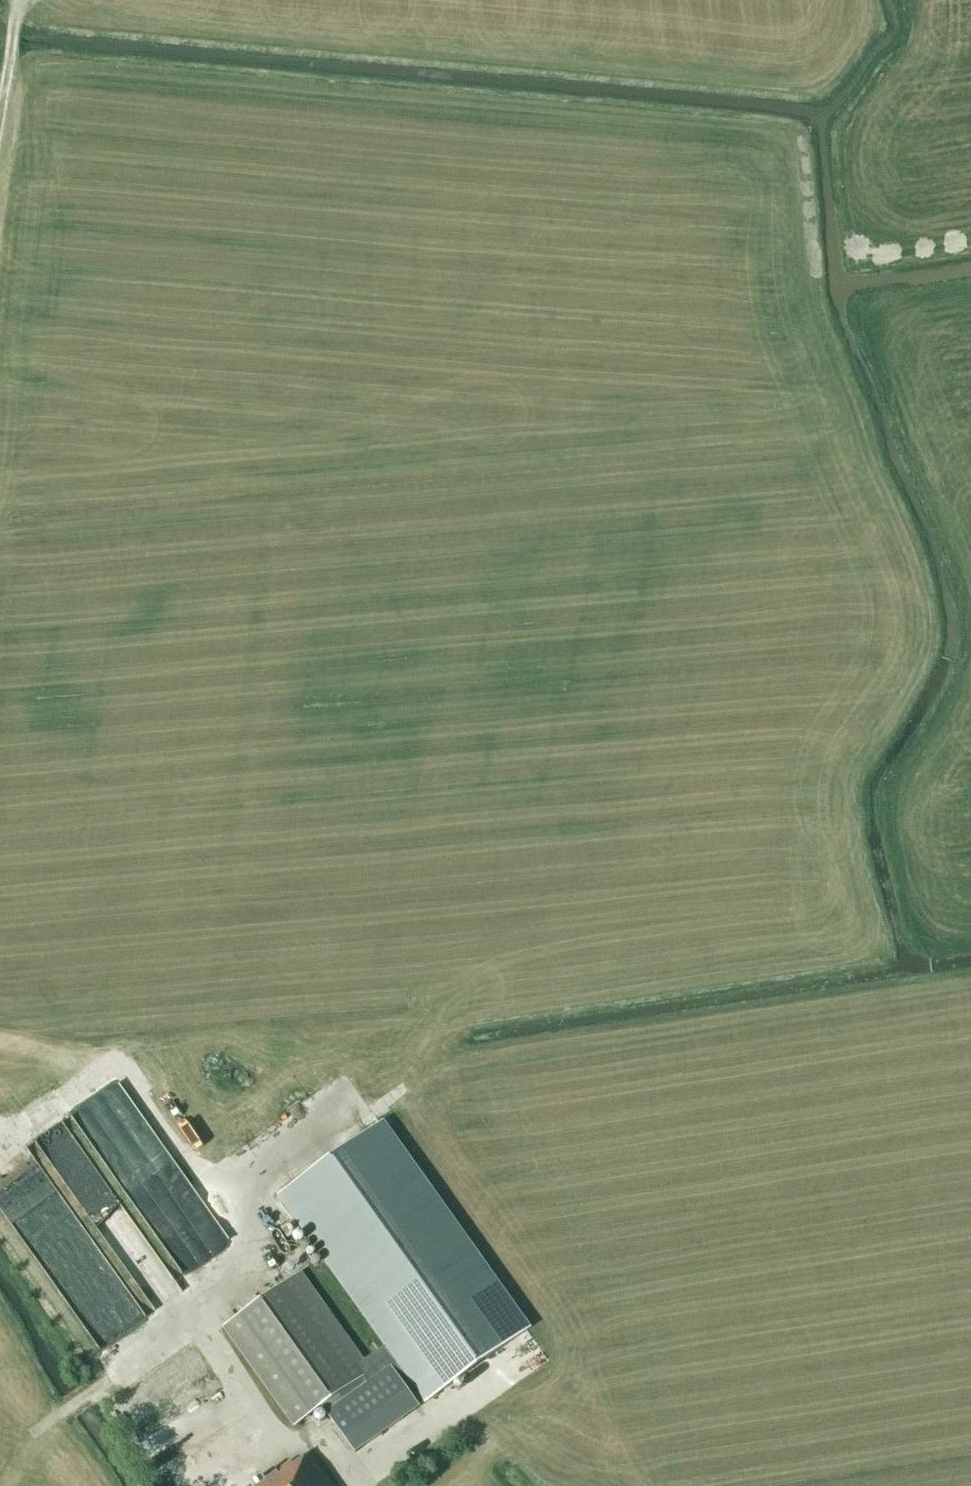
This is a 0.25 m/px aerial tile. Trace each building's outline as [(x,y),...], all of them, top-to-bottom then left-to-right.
[(282,1194),(389,1344),(364,1362),(300,1273),(224,1328),(294,1426),(321,1407),(355,1453),(527,1330),(380,1124),(282,1194)] [(19,1229),(48,1273),(61,1265),(31,1221),(19,1229)] [(141,1438),(156,1463),(180,1449),(165,1424),(141,1438)] [(321,1471),(309,1453),(293,1464),(291,1462),(257,1485),(332,1485),(321,1471)]
